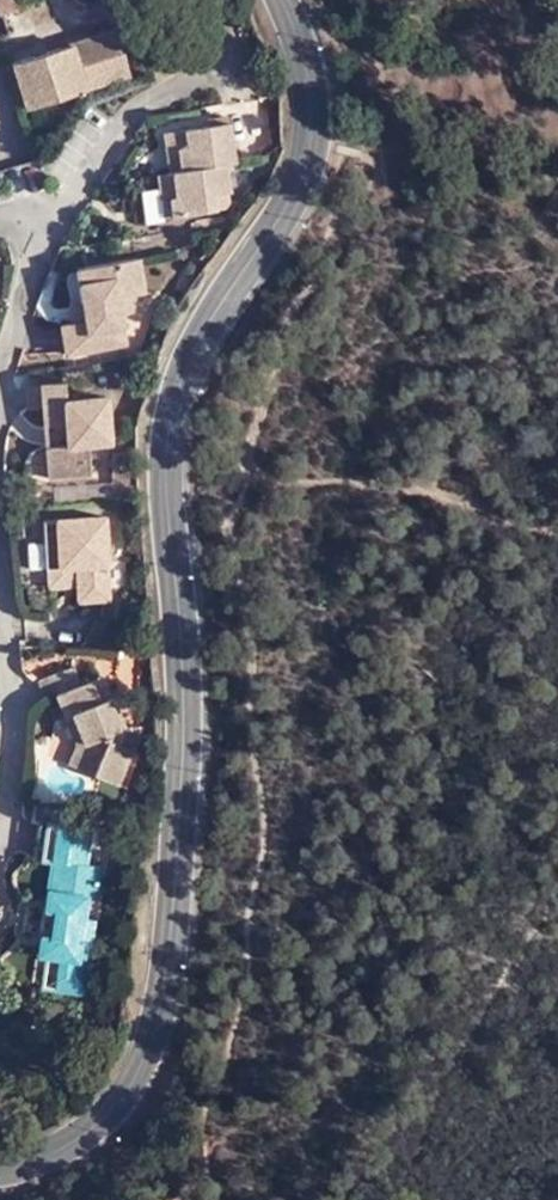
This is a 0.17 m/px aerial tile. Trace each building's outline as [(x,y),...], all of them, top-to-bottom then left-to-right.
[(14,8),(11,4),(10,0),(0,0),(0,12),(14,8)] [(127,73),(114,30),(11,63),(25,106),(127,73)] [(208,129),(213,128),(212,123),(226,120),(225,115),(210,119),(212,124),(207,125),(208,129)] [(222,161),(232,160),(226,120),(212,123),(213,128),(208,129),(207,125),(182,130),(184,147),(164,151),(167,170),(222,161)] [(162,134),(164,151),(184,147),(182,130),(162,134)] [(164,185),(158,186),(163,216),(212,208),(210,193),(226,190),(222,161),(167,170),(162,171),(164,185)] [(162,171),(156,172),(158,186),(164,185),(162,171)] [(140,289),(133,255),(74,266),(75,269),(84,318),(72,320),(59,323),(64,354),(123,342),(114,294),(140,289)] [(84,318),(75,269),(63,270),(72,320),(84,318)] [(43,406),(44,425),(64,424),(65,444),(45,445),(48,476),(88,472),(86,442),(106,440),(103,395),(61,399),(59,381),(23,384),(25,408),(43,406)] [(64,424),(44,425),(45,445),(65,444),(64,424)] [(111,450),(112,469),(126,468),(125,450),(111,450)] [(47,563),(51,563),(79,564),(79,581),(78,598),(109,599),(111,516),(48,515),(47,563)] [(79,564),(51,563),(51,580),(79,581),(79,564)] [(138,661),(138,653),(115,652),(115,660),(138,661)] [(80,743),(74,745),(66,764),(112,783),(128,747),(108,739),(112,731),(120,728),(108,698),(98,703),(88,681),(78,685),(71,667),(37,681),(45,699),(54,696),(61,715),(68,712),(80,743)] [(98,703),(108,698),(100,677),(88,681),(98,703)] [(61,715),(74,745),(80,743),(68,712),(61,715)] [(53,978),(65,993),(79,994),(89,924),(79,921),(82,901),(91,902),(95,872),(81,870),(86,833),(53,829),(48,865),(57,866),(44,960),(55,962),(53,978)] [(57,866),(48,865),(35,959),(44,960),(57,866)] [(51,991),(65,993),(53,978),(51,991)]
